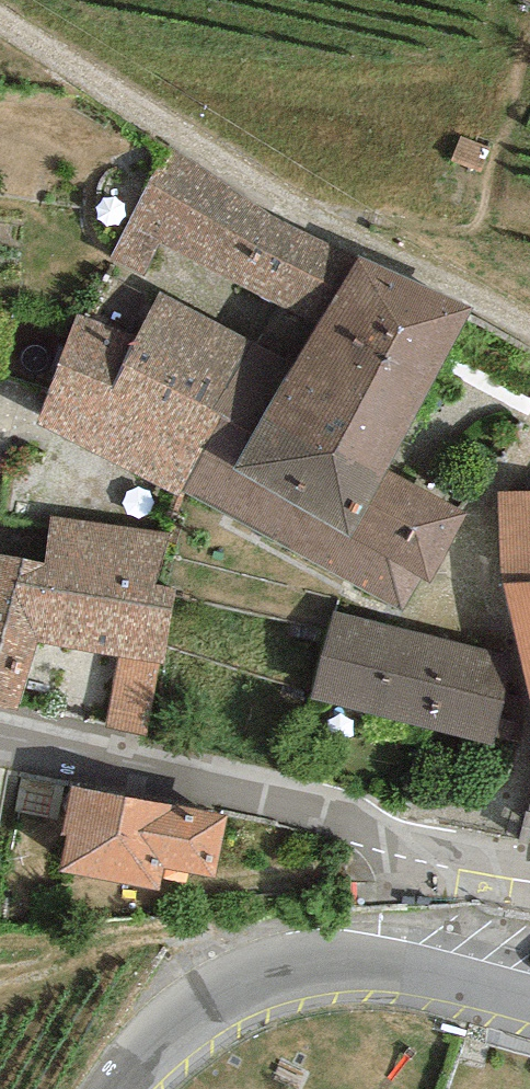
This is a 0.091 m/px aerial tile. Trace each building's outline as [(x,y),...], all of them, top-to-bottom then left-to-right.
[(161,290),(296,362),(361,255),(269,214),(168,141),(109,257),(161,290)] [(381,483),(391,469),(474,307),(361,255),(296,362),(262,417),(381,483)] [(262,417),(296,362),(161,290),(136,339),(76,313),(40,424),(179,496),(183,489),(224,415),(253,433),(262,417)] [(381,483),(262,417),(253,433),(224,415),(183,489),(402,611),(421,577),(430,582),(466,513),(391,469),(381,483)] [(498,493),(500,573),(529,572),(529,492),(498,493)] [(51,518),(44,565),(0,558),(0,709),(18,713),(38,644),(122,654),(106,725),(149,734),(173,591),(157,583),(169,533),(51,518)] [(529,704),(529,581),(503,583),(529,704)] [(514,656),(332,612),(310,700),(492,744),(514,656)] [(229,817),(71,785),(61,833),(68,834),(60,872),(162,892),(166,868),(216,878),(229,817)]
